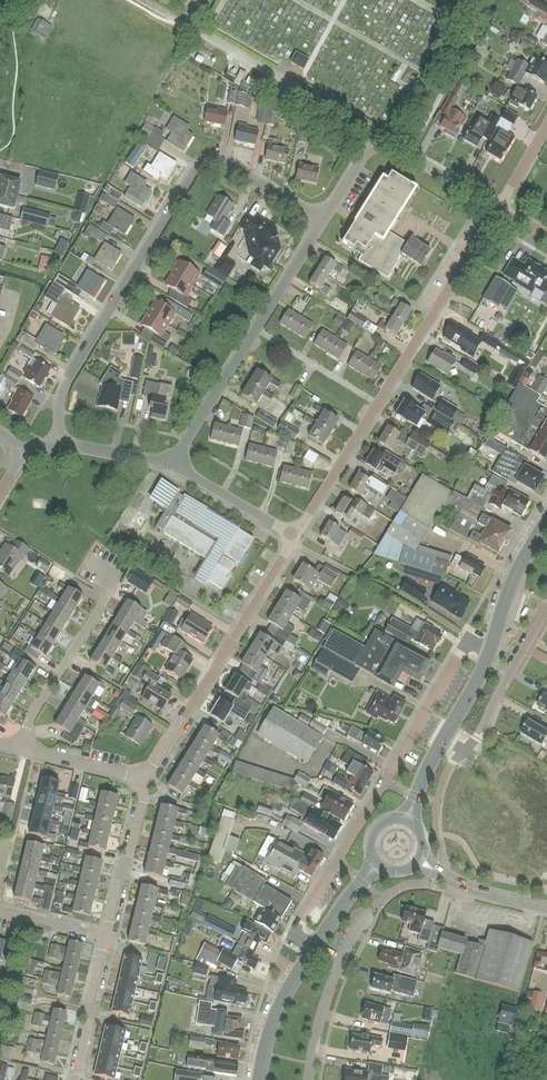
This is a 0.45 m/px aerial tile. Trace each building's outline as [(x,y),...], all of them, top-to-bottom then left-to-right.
[(542,0),(531,0),(528,4),(546,15),(546,3),(542,0)] [(33,31),(41,35),(48,23),(40,19),(33,31)] [(530,36),(527,41),(535,46),(538,41),(530,36)] [(475,51),(487,58),(490,53),(487,52),(487,48),(479,44),(475,51)] [(191,47),(188,53),(194,56),(197,50),(191,47)] [(296,52),(290,62),(290,63),(303,70),(309,60),(296,52)] [(517,63),(511,60),(508,66),(505,64),(503,67),(512,72),(523,78),(526,73),(544,85),(546,80),(546,67),(535,59),(529,68),(518,61),(517,63)] [(240,71),(234,83),(240,86),(246,74),(240,71)] [(518,86),(523,78),(512,72),(507,79),(518,86)] [(249,78),(245,84),(258,91),(261,85),(249,78)] [(458,80),(451,92),(456,96),(464,83),(458,80)] [(220,85),(218,94),(225,96),(227,87),(220,85)] [(519,106),(529,111),(537,98),(518,87),(509,104),(517,109),(519,106)] [(230,91),(227,104),(236,106),(238,93),(230,91)] [(236,106),(244,108),(247,95),(239,93),(236,106)] [(446,117),(440,127),(446,131),(445,133),(454,139),(458,132),(456,130),(459,125),(462,126),(466,118),(451,110),(458,99),(452,96),(450,95),(440,113),(442,114),(446,117)] [(208,107),(205,122),(224,126),(227,111),(208,107)] [(260,107),(257,123),(266,125),(269,109),(260,107)] [(514,125),(519,117),(506,109),(501,118),(514,125)] [(270,112),(267,125),(274,127),(277,113),(270,112)] [(468,131),(463,140),(476,148),(483,138),(488,141),(499,121),(491,116),(487,124),(473,116),(466,129),(468,131)] [(166,130),(172,134),(166,143),(183,153),(193,136),(187,132),(190,127),(174,117),(166,130)] [(255,146),(258,131),(247,129),(247,126),(239,125),(235,141),(255,146)] [(490,142),(492,143),(486,153),(500,162),(515,138),(499,128),(490,142)] [(149,140),(161,147),(165,141),(161,139),(164,134),(155,129),(149,140)] [(301,132),(298,143),(306,144),(308,133),(301,132)] [(157,153),(161,147),(149,140),(145,146),(157,153)] [(286,164),(289,150),(277,147),(277,145),(269,143),(265,160),(286,164)] [(147,167),(144,172),(157,180),(159,176),(166,180),(176,164),(159,154),(150,169),(147,167)] [(316,184),(319,169),(299,164),(296,180),(316,184)] [(39,172),(35,186),(55,191),(58,176),(39,172)] [(131,187),(124,198),(141,208),(151,192),(144,188),(147,183),(131,174),(125,184),(131,187)] [(384,177),(339,249),(388,280),(400,260),(398,260),(401,255),(421,267),(431,252),(413,241),(413,240),(410,239),(407,244),(399,239),(397,242),(387,235),(417,187),(405,180),(404,182),(391,175),(388,180),(384,177)] [(17,196),(20,183),(0,178),(0,192),(17,196)] [(106,194),(119,201),(123,195),(110,187),(106,194)] [(17,196),(0,192),(0,206),(14,210),(17,196)] [(76,211),(88,212),(90,194),(79,192),(76,211)] [(115,208),(119,201),(106,194),(102,200),(115,208)] [(233,206),(219,197),(207,216),(214,220),(215,224),(211,230),(223,237),(230,226),(224,221),(233,206)] [(47,227),(50,215),(23,208),(20,220),(47,227)] [(117,209),(108,225),(103,222),(100,228),(110,235),(114,229),(124,235),(134,219),(117,209)] [(9,232),(13,218),(0,215),(0,230),(9,232)] [(273,244),(275,244),(273,235),(271,236),(270,235),(274,228),(264,222),(257,218),(255,221),(248,217),(241,228),(248,232),(246,235),(251,238),(248,242),(250,252),(253,253),(251,256),(256,259),(252,265),(260,270),(264,264),(268,267),(279,250),(272,246),(273,244)] [(107,236),(89,225),(83,236),(90,240),(92,237),(103,243),(107,236)] [(219,240),(211,252),(220,258),(228,246),(219,240)] [(105,241),(94,259),(112,270),(123,252),(105,241)] [(48,271),(52,258),(43,255),(39,268),(48,271)] [(214,270),(228,279),(236,265),(222,256),(214,270)] [(326,259),(319,269),(338,281),(344,270),(326,259)] [(546,290),(546,272),(528,260),(525,266),(513,260),(504,275),(522,285),(521,287),(531,293),(535,288),(545,294),(546,290)] [(172,273),(192,286),(199,274),(179,262),(172,273)] [(202,278),(220,288),(226,279),(208,268),(202,278)] [(319,269),(313,280),(332,291),(338,281),(319,269)] [(94,299),(104,282),(87,271),(77,288),(94,299)] [(192,286),(172,273),(165,285),(179,294),(175,301),(188,309),(192,301),(186,297),(192,286)] [(70,282),(59,275),(54,283),(65,290),(70,282)] [(510,286),(496,278),(483,300),(497,309),(510,286)] [(313,280),(307,290),(325,301),(332,291),(313,280)] [(45,297),(58,305),(51,316),(69,327),(80,309),(60,297),(65,290),(54,283),(45,297)] [(307,290),(300,300),(319,312),(325,301),(307,290)] [(300,300),(294,311),(312,322),(319,312),(300,300)] [(394,301),(387,313),(405,323),(412,312),(394,301)] [(148,313),(168,326),(175,315),(189,323),(193,316),(172,303),(168,310),(155,302),(148,313)] [(352,311),(350,315),(364,324),(363,327),(374,333),(378,326),(352,311)] [(164,333),(168,326),(148,313),(141,325),(155,334),(150,341),(163,350),(171,337),(164,333)] [(387,313),(381,323),(398,334),(405,323),(387,313)] [(381,323),(374,334),(392,345),(398,334),(381,323)] [(451,342),(462,348),(461,351),(472,358),(481,343),(471,336),(472,334),(464,330),(464,331),(452,324),(444,337),(444,339),(444,341),(448,344),(450,343),(451,342)] [(16,340),(20,343),(35,352),(38,346),(53,354),(55,355),(57,355),(62,346),(62,344),(60,343),(64,336),(46,325),(36,341),(22,332),(16,340)] [(313,343),(340,360),(349,345),(322,328),(313,343)] [(479,341),(515,363),(519,356),(483,333),(479,341)] [(125,334),(124,343),(135,343),(135,334),(125,334)] [(374,334),(367,345),(385,356),(392,345),(374,334)] [(23,345),(20,351),(32,359),(36,353),(23,345)] [(367,345),(360,357),(378,367),(385,356),(367,345)] [(150,346),(146,366),(155,367),(157,357),(152,356),(154,347),(150,346)] [(447,375),(456,361),(448,357),(447,358),(436,351),(428,363),(447,375)] [(543,356),(537,352),(534,358),(540,362),(543,356)] [(139,380),(144,358),(134,356),(130,378),(139,380)] [(480,367),(465,358),(460,367),(474,376),(480,367)] [(51,370),(32,359),(24,373),(28,375),(25,379),(39,388),(46,378),(47,378),(49,375),(48,374),(51,370)] [(518,381),(525,384),(527,380),(522,378),(528,366),(520,362),(510,384),(516,386),(518,381)] [(121,395),(130,397),(134,383),(123,381),(120,379),(123,374),(111,367),(100,384),(103,386),(100,398),(99,398),(97,406),(117,411),(121,395)] [(6,375),(18,382),(22,375),(10,368),(6,375)] [(255,368),(240,394),(255,403),(271,377),(255,368)] [(18,390),(14,388),(18,382),(3,373),(0,378),(0,397),(2,399),(8,389),(16,394),(12,400),(13,401),(8,410),(21,418),(33,398),(18,389),(18,390)] [(432,401),(440,387),(420,376),(412,389),(432,401)] [(546,387),(546,381),(539,376),(531,390),(541,396),(546,387)] [(160,384),(146,381),(143,397),(152,398),(149,409),(153,410),(151,418),(165,421),(168,407),(165,406),(167,398),(169,398),(172,386),(160,384)] [(546,436),(546,409),(537,403),(541,397),(524,387),(508,413),(546,436)] [(263,394),(271,399),(274,394),(266,389),(263,394)] [(442,400),(435,411),(460,426),(465,416),(456,411),(457,409),(442,400)] [(405,401),(396,416),(408,423),(417,428),(425,414),(417,409),(405,401)] [(323,444),(338,418),(321,409),(307,436),(323,444)] [(258,416),(274,423),(276,418),(260,411),(258,416)] [(454,423),(435,411),(429,421),(448,434),(454,423)] [(252,428),(255,416),(243,413),(240,425),(252,428)] [(546,459),(546,436),(508,413),(496,432),(528,451),(544,461),(544,460),(546,461),(546,459)] [(296,439),(300,430),(281,420),(277,429),(296,439)] [(209,439),(240,447),(244,429),(214,421),(209,439)] [(429,446),(418,439),(402,430),(399,435),(388,428),(379,443),(394,452),(400,442),(423,456),(429,446)] [(503,447),(506,449),(510,440),(495,432),(491,440),(503,447)] [(244,459),(274,467),(279,450),(249,442),(244,459)] [(499,453),(502,455),(492,472),(515,485),(517,482),(534,492),(542,478),(525,468),(528,462),(506,449),(503,447),(499,453)] [(310,448),(304,457),(314,463),(319,455),(310,448)] [(381,472),(385,466),(395,473),(402,462),(386,453),(383,458),(374,452),(366,465),(378,472),(381,472)] [(308,488),(312,471),(283,464),(279,481),(308,488)] [(359,474),(349,490),(361,497),(361,496),(365,499),(369,491),(380,498),(388,485),(372,476),(369,481),(359,474)] [(453,495),(423,476),(380,545),(375,555),(442,577),(452,557),(418,547),(429,530),(429,531),(444,508),(453,495)] [(467,500),(486,511),(491,513),(494,507),(501,511),(502,509),(512,514),(513,513),(521,517),(529,501),(510,491),(505,489),(508,485),(493,476),(485,491),(475,485),(467,500)] [(158,486),(146,505),(157,512),(168,493),(158,486)] [(407,500),(392,490),(386,500),(392,503),(388,509),(398,515),(407,500)] [(168,493),(157,512),(167,518),(179,499),(168,493)] [(453,495),(444,508),(458,517),(450,531),(479,547),(480,545),(497,554),(510,532),(482,517),(486,511),(467,500),(454,493),(453,495)] [(179,499),(167,518),(177,524),(189,505),(179,499)] [(374,511),(366,506),(360,502),(357,507),(344,499),(335,513),(348,521),(355,511),(369,520),(374,511)] [(189,505),(177,524),(188,530),(199,512),(189,505)] [(199,512),(188,530),(198,537),(210,518),(199,512)] [(339,529),(329,523),(321,536),(331,542),(339,547),(347,534),(339,529)] [(363,536),(351,529),(347,535),(360,542),(363,536)] [(126,552),(130,544),(119,537),(115,545),(126,552)] [(236,541),(230,552),(248,563),(255,552),(236,541)] [(18,542),(13,550),(6,546),(0,555),(0,572),(9,578),(22,557),(25,558),(30,550),(18,542)] [(230,552),(223,562),(242,573),(248,563),(230,552)] [(480,578),(486,569),(477,564),(479,562),(468,556),(465,560),(458,556),(452,565),(471,576),(472,574),(480,578)] [(46,572),(50,564),(41,558),(36,566),(46,572)] [(223,562),(217,572),(236,584),(242,573),(223,562)] [(303,565),(294,581),(306,588),(312,591),(318,580),(332,589),(339,577),(325,568),(320,576),(315,573),(315,572),(303,565)] [(53,566),(50,574),(63,578),(65,571),(53,566)] [(135,569),(128,581),(130,582),(147,592),(154,581),(137,570),(135,569)] [(442,577),(420,570),(418,578),(439,585),(442,577)] [(217,572),(211,582),(229,594),(236,584),(217,572)] [(420,603),(427,592),(407,580),(400,591),(420,603)] [(211,582),(204,593),(223,604),(229,594),(211,582)] [(61,601),(76,610),(84,598),(69,589),(61,583),(59,588),(67,592),(61,600),(61,601)] [(432,602),(449,612),(448,612),(459,619),(460,618),(461,618),(465,613),(463,612),(469,603),(442,586),(432,602)] [(50,593),(41,588),(36,595),(45,600),(48,597),(50,593)] [(278,607),(291,616),(296,608),(304,613),(312,600),(300,592),(296,599),(287,593),(278,607)] [(68,622),(76,610),(61,601),(61,600),(50,593),(48,597),(59,604),(54,613),(68,622)] [(193,604),(179,596),(175,602),(189,610),(193,604)] [(330,611),(335,603),(327,598),(323,606),(330,611)] [(128,602),(120,614),(134,623),(134,624),(144,630),(148,625),(142,621),(147,613),(142,610),(142,611),(128,602)] [(298,640),(291,635),(295,629),(287,624),(291,616),(278,607),(277,609),(274,608),(271,614),(273,615),(269,622),(279,629),(275,635),(289,644),(294,647),(298,640)] [(46,608),(44,611),(52,616),(47,624),(46,625),(61,634),(68,622),(54,613),(46,608)] [(162,621),(171,627),(179,614),(170,609),(162,621)] [(127,635),(135,640),(139,643),(142,639),(129,631),(134,624),(134,623),(120,614),(113,626),(127,635)] [(177,627),(182,630),(204,643),(213,629),(198,620),(199,619),(191,614),(187,621),(182,618),(177,627)] [(45,628),(39,636),(39,637),(54,646),(61,634),(46,625),(47,624),(39,619),(36,623),(45,628)] [(392,619),(385,632),(409,644),(411,639),(432,652),(437,645),(438,643),(440,644),(442,640),(441,638),(442,637),(433,632),(434,630),(424,624),(419,633),(392,619)] [(316,630),(325,635),(331,625),(323,620),(316,630)] [(113,626),(105,638),(120,646),(120,647),(131,654),(133,650),(122,643),(127,635),(113,626)] [(365,648),(333,631),(323,649),(394,688),(402,672),(413,677),(415,678),(418,679),(420,678),(422,677),(424,674),(431,661),(375,630),(365,648)] [(39,637),(39,636),(31,631),(29,635),(37,640),(32,648),(29,646),(25,652),(38,661),(41,655),(46,658),(54,646),(39,637)] [(260,635),(251,650),(265,658),(270,650),(279,655),(284,647),(286,642),(275,635),(271,642),(260,635)] [(183,655),(187,647),(169,636),(162,647),(176,656),(166,671),(181,680),(193,661),(183,655)] [(105,638),(98,650),(112,659),(120,664),(123,660),(114,655),(120,647),(120,646),(105,638)] [(14,649),(5,644),(2,649),(11,655),(14,649)] [(98,650),(90,662),(105,671),(105,672),(113,677),(115,672),(107,667),(112,659),(98,650)] [(268,683),(263,680),(268,671),(260,666),(265,658),(251,650),(251,651),(249,650),(245,656),(247,658),(242,665),(253,671),(249,677),(266,687),(268,683)] [(319,650),(309,667),(325,676),(335,658),(319,650)] [(13,673),(27,682),(35,669),(21,661),(21,660),(13,655),(10,659),(18,664),(13,672),(13,673)] [(358,672),(345,664),(339,674),(352,682),(358,672)] [(132,675),(142,682),(142,683),(149,687),(143,698),(163,710),(171,696),(156,686),(161,679),(138,665),(132,675)] [(5,685),(20,694),(27,682),(13,673),(13,672),(5,667),(3,671),(11,676),(6,684),(5,685)] [(87,678),(99,686),(103,680),(90,673),(87,678)] [(249,713),(255,703),(246,698),(252,687),(233,675),(229,682),(231,683),(226,691),(236,698),(233,703),(249,713)] [(85,677),(78,689),(92,698),(92,699),(96,701),(100,704),(102,700),(100,698),(105,690),(99,687),(99,686),(87,678),(85,677)] [(0,694),(0,698),(13,706),(20,694),(5,685),(6,684),(0,681),(0,686),(4,688),(0,694)] [(270,692),(260,685),(256,692),(266,698),(270,692)] [(91,709),(96,701),(92,699),(92,698),(78,689),(70,701),(85,710),(84,711),(92,716),(95,712),(91,709)] [(399,720),(397,718),(406,703),(394,697),(393,699),(378,691),(366,713),(378,719),(379,717),(387,722),(387,720),(394,724),(395,723),(397,723),(399,720)] [(546,711),(546,696),(545,695),(538,706),(541,708),(539,710),(545,713),(546,711)] [(1,716),(5,718),(13,706),(0,698),(0,718),(1,716)] [(137,709),(123,700),(123,702),(119,699),(114,707),(114,708),(108,719),(114,723),(121,712),(120,711),(121,709),(132,716),(137,709)] [(79,719),(84,711),(85,710),(70,701),(63,713),(77,722),(77,723),(84,727),(85,728),(87,724),(79,719)] [(245,721),(250,713),(249,713),(233,703),(231,707),(220,701),(211,715),(224,723),(230,712),(245,721)] [(257,735),(307,764),(323,737),(273,707),(257,735)] [(77,722),(63,713),(55,726),(66,732),(62,739),(73,746),(80,736),(79,735),(84,727),(77,723),(77,722)] [(307,727),(311,720),(301,714),(297,721),(307,727)] [(140,746),(153,726),(138,717),(126,737),(140,746)] [(310,726),(324,734),(327,728),(314,720),(310,726)] [(529,721),(521,735),(543,747),(546,741),(546,731),(529,721)] [(347,736),(362,744),(378,752),(384,740),(369,732),(368,735),(352,727),(347,736)] [(212,748),(213,746),(217,739),(225,744),(231,735),(223,730),(219,736),(205,728),(198,739),(212,748)] [(238,747),(246,733),(239,729),(232,743),(238,747)] [(226,755),(213,746),(212,748),(198,739),(190,751),(204,760),(205,758),(210,751),(218,756),(218,757),(223,760),(226,755)] [(213,763),(205,758),(204,760),(190,751),(183,763),(197,772),(198,770),(203,762),(211,767),(213,763)] [(347,774),(351,776),(366,785),(373,774),(365,769),(369,763),(349,751),(341,762),(350,768),(347,774)] [(293,780),(236,761),(232,773),(289,791),(293,780)] [(335,774),(338,769),(327,762),(324,768),(335,774)] [(206,775),(198,770),(197,772),(183,763),(176,774),(190,783),(191,782),(196,774),(204,779),(206,775)] [(305,788),(310,779),(299,772),(294,781),(305,788)] [(337,776),(338,776),(334,784),(343,789),(343,790),(351,795),(352,792),(359,796),(366,785),(351,776),(347,782),(345,781),(348,777),(340,772),(337,776)] [(199,787),(191,782),(190,783),(176,774),(169,786),(183,795),(189,786),(196,791),(199,787)] [(42,778),(39,792),(56,796),(56,797),(65,800),(66,795),(57,793),(59,782),(42,778)] [(12,819),(15,806),(9,805),(15,781),(7,779),(6,781),(0,780),(0,797),(4,798),(3,803),(6,803),(3,816),(0,816),(0,830),(7,831),(8,826),(10,827),(12,819)] [(68,798),(76,800),(79,786),(71,784),(68,798)] [(85,803),(88,790),(82,788),(78,801),(85,803)] [(344,822),(354,805),(330,791),(325,788),(319,798),(324,801),(320,808),(326,811),(326,812),(337,818),(337,817),(344,822)] [(39,792),(36,806),(53,810),(53,811),(62,813),(63,809),(54,807),(56,797),(56,796),(39,792)] [(90,802),(89,807),(98,809),(99,807),(115,811),(119,798),(102,794),(99,804),(90,802)] [(333,839),(340,826),(332,821),(332,819),(315,808),(318,803),(305,795),(300,802),(296,800),(291,809),(303,817),(300,820),(293,817),(291,819),(287,817),(283,825),(298,833),(303,823),(324,835),(325,834),(333,839)] [(74,808),(64,805),(63,809),(62,812),(73,814),(74,808)] [(36,806),(32,820),(50,824),(49,825),(58,827),(59,822),(51,820),(53,811),(53,810),(36,806)] [(112,825),(115,811),(99,807),(98,809),(96,818),(87,815),(86,821),(95,823),(95,821),(112,825)] [(162,807),(158,820),(175,824),(175,822),(178,813),(186,816),(187,811),(179,809),(179,811),(162,807)] [(222,810),(220,817),(232,821),(234,814),(222,810)] [(32,820),(29,834),(45,838),(46,838),(55,841),(56,836),(47,834),(49,825),(50,824),(32,820)] [(174,827),(183,829),(184,824),(175,822),(175,824),(158,820),(155,834),(172,838),(172,835),(174,827)] [(109,839),(112,825),(95,821),(95,823),(93,831),(84,829),(83,834),(92,836),(92,835),(109,839)] [(155,834),(152,847),(169,851),(169,849),(171,840),(189,845),(190,840),(172,835),(172,838),(155,834)] [(105,852),(109,839),(92,835),(92,836),(90,845),(80,842),(79,847),(89,850),(89,848),(105,852)] [(306,859),(318,866),(323,857),(308,848),(303,856),(276,840),(272,847),(278,850),(298,860),(297,862),(300,863),(300,862),(303,864),(306,859)] [(51,857),(50,859),(42,857),(44,848),(28,844),(25,857),(41,861),(41,862),(59,866),(60,860),(51,857)] [(168,854),(176,856),(176,857),(198,862),(200,856),(169,849),(169,851),(152,847),(149,860),(165,864),(166,862),(168,854)] [(278,850),(272,847),(264,861),(295,879),(300,871),(311,877),(318,866),(306,859),(303,864),(300,862),(300,863),(297,862),(298,860),(278,850)] [(65,857),(78,860),(80,852),(66,849),(65,857)] [(208,854),(205,861),(219,865),(221,858),(208,854)] [(41,861),(25,857),(21,871),(38,875),(38,876),(47,878),(53,879),(54,875),(38,871),(41,862),(41,861)] [(83,872),(100,876),(103,863),(86,859),(83,869),(74,867),(73,872),(82,875),(83,872)] [(165,864),(149,860),(146,874),(162,878),(164,867),(173,869),(174,864),(166,862),(165,864)] [(226,885),(244,896),(263,908),(255,922),(273,933),(282,919),(281,919),(291,902),(263,885),(266,881),(247,869),(249,865),(240,860),(235,867),(237,868),(226,885)] [(35,889),(34,889),(43,891),(44,887),(35,885),(38,876),(38,875),(21,871),(18,885),(35,889)] [(83,872),(82,875),(80,883),(71,880),(70,886),(79,888),(80,886),(96,890),(100,876),(83,872)] [(184,873),(183,880),(171,877),(169,886),(187,890),(190,875),(184,873)] [(35,889),(18,885),(15,898),(40,905),(41,900),(32,898),(34,889),(35,889)] [(44,887),(43,891),(53,894),(54,888),(44,885),(44,887)] [(80,886),(79,888),(77,896),(68,894),(67,899),(76,901),(76,899),(93,904),(96,890),(80,886)] [(155,904),(156,903),(158,894),(168,896),(169,892),(160,889),(159,891),(142,887),(139,901),(155,904)] [(172,890),(170,897),(178,898),(180,892),(172,890)] [(58,891),(56,902),(62,903),(65,892),(58,891)] [(50,907),(53,894),(46,892),(42,906),(50,907)] [(180,904),(188,906),(190,897),(183,895),(180,904)] [(76,899),(76,901),(74,910),(65,907),(63,913),(73,915),(74,913),(90,917),(93,904),(76,899)] [(152,918),(153,916),(155,908),(164,910),(165,905),(156,903),(155,904),(139,901),(136,914),(152,918)] [(403,915),(403,916),(402,922),(410,925),(408,932),(419,935),(417,941),(428,944),(426,950),(437,953),(443,929),(433,925),(433,923),(423,920),(425,913),(414,910),(414,911),(405,908),(405,910),(404,910),(403,915)] [(149,932),(149,930),(151,922),(161,924),(162,918),(153,916),(152,918),(136,914),(132,928),(149,932)] [(207,916),(203,925),(224,936),(228,927),(207,916)] [(191,929),(196,920),(191,917),(185,926),(191,929)] [(246,932),(238,947),(243,949),(244,947),(254,953),(259,944),(260,945),(262,942),(266,944),(267,942),(268,943),(269,942),(271,939),(271,937),(270,936),(271,934),(246,921),(242,930),(246,932)] [(158,937),(159,932),(149,930),(149,932),(132,928),(129,942),(145,946),(148,935),(158,937)] [(501,931),(500,934),(489,931),(486,942),(480,940),(478,946),(466,943),(467,941),(442,934),(438,948),(461,955),(455,974),(518,992),(532,943),(522,940),(523,937),(521,935),(504,930),(501,931)] [(205,944),(197,959),(216,969),(219,962),(233,970),(238,961),(254,969),(259,961),(256,959),(257,957),(253,955),(254,953),(244,947),(243,949),(238,947),(234,955),(223,950),(222,953),(205,944)] [(57,945),(54,957),(75,962),(78,950),(57,945)] [(415,977),(423,953),(406,948),(403,955),(391,951),(390,953),(383,950),(379,962),(390,965),(389,967),(399,970),(398,972),(415,977)] [(537,953),(533,969),(546,972),(546,955),(537,953)] [(121,970),(139,974),(142,960),(136,958),(125,956),(121,970)] [(54,957),(51,969),(72,974),(75,962),(54,957)] [(165,965),(166,958),(159,957),(157,963),(165,965)] [(206,977),(208,967),(196,964),(193,973),(206,977)] [(51,969),(48,980),(69,985),(72,974),(51,969)] [(118,984),(136,988),(139,974),(121,970),(118,984)] [(413,997),(417,981),(400,976),(398,982),(394,981),(394,980),(375,975),(371,989),(381,991),(381,993),(388,995),(389,993),(390,994),(391,989),(396,990),(395,992),(413,997)] [(212,976),(209,987),(217,989),(215,1001),(235,1005),(235,1003),(245,1005),(245,1003),(248,1003),(249,997),(247,996),(247,994),(243,994),(244,991),(235,989),(236,981),(212,976)] [(30,992),(34,992),(35,978),(25,978),(24,988),(30,988),(30,992)] [(48,980),(45,992),(66,998),(69,985),(48,980)] [(115,998),(132,1002),(136,988),(118,984),(115,998)] [(530,1008),(538,1010),(542,994),(534,991),(530,1008)] [(111,1012),(129,1017),(132,1002),(115,998),(111,1012)] [(212,1004),(208,1003),(200,1002),(196,1025),(215,1028),(213,1036),(240,1040),(240,1039),(242,1038),(243,1033),(241,1031),(242,1030),(241,1030),(242,1019),(227,1018),(227,1012),(211,1010),(212,1004)] [(361,1016),(363,1017),(362,1019),(379,1024),(380,1021),(387,1023),(390,1013),(383,1011),(384,1009),(367,1003),(364,1013),(362,1013),(361,1016)] [(517,1009),(502,1006),(498,1024),(513,1028),(517,1009)] [(41,1010),(38,1022),(59,1027),(62,1015),(41,1010)] [(151,1027),(153,1019),(141,1016),(139,1025),(151,1027)] [(38,1022),(35,1034),(57,1039),(59,1027),(38,1022)] [(399,1034),(424,1039),(427,1040),(429,1027),(414,1024),(414,1026),(392,1022),(390,1032),(399,1034)] [(495,1031),(508,1034),(509,1028),(497,1025),(495,1031)] [(103,1039),(123,1043),(126,1031),(106,1026),(103,1039)] [(408,1037),(390,1033),(387,1048),(405,1051),(408,1037)] [(35,1034),(33,1045),(54,1050),(57,1039),(35,1034)] [(381,1048),(383,1038),(362,1035),(362,1037),(352,1036),(350,1050),(370,1054),(372,1046),(381,1048)] [(238,1052),(239,1047),(227,1045),(227,1044),(217,1042),(217,1041),(191,1037),(189,1048),(204,1050),(204,1046),(212,1047),(212,1046),(216,1047),(215,1050),(219,1050),(218,1058),(237,1060),(237,1058),(239,1057),(239,1054),(238,1052)] [(100,1051),(120,1055),(123,1043),(103,1039),(100,1051)] [(0,1055),(0,1058),(11,1062),(15,1047),(3,1044),(0,1055)] [(33,1045),(30,1057),(51,1063),(54,1050),(33,1045)] [(97,1063),(117,1068),(120,1055),(100,1051),(97,1063)] [(206,1073),(214,1074),(237,1078),(239,1064),(210,1060),(210,1059),(189,1056),(187,1068),(206,1071),(206,1073)] [(113,1079),(114,1079),(117,1068),(97,1063),(94,1076),(95,1076),(107,1078),(113,1079)] [(382,1076),(384,1066),(369,1063),(368,1073),(362,1072),(361,1075),(346,1072),(344,1079),(389,1079),(389,1077),(382,1076)] [(403,1074),(404,1069),(387,1066),(386,1071),(403,1074)] [(29,1071),(23,1070),(21,1079),(27,1079),(29,1071)] [(215,1079),(202,1078),(203,1075),(177,1071),(175,1079),(215,1079)]
